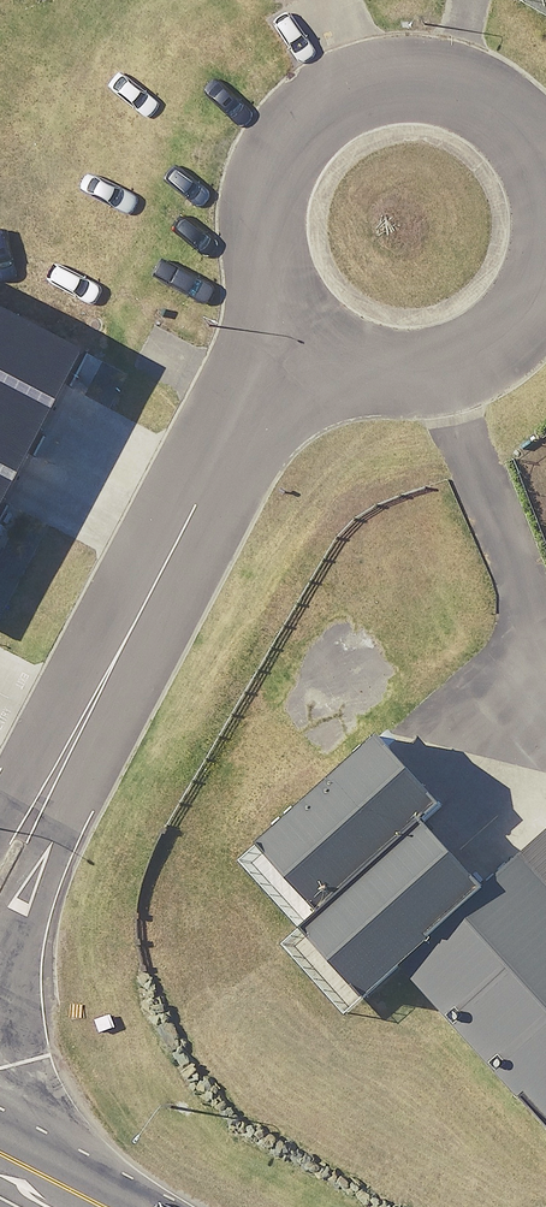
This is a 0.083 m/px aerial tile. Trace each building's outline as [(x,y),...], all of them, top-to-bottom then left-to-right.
[(0,306),(0,483),(73,344),(0,306)] [(230,855),(292,923),(413,814),(430,800),(369,732),(230,855)] [(339,1009),(393,959),(477,884),(413,814),(292,923),(275,938),(339,1009)] [(477,884),(393,959),(545,1129),(545,822),(477,884)]
